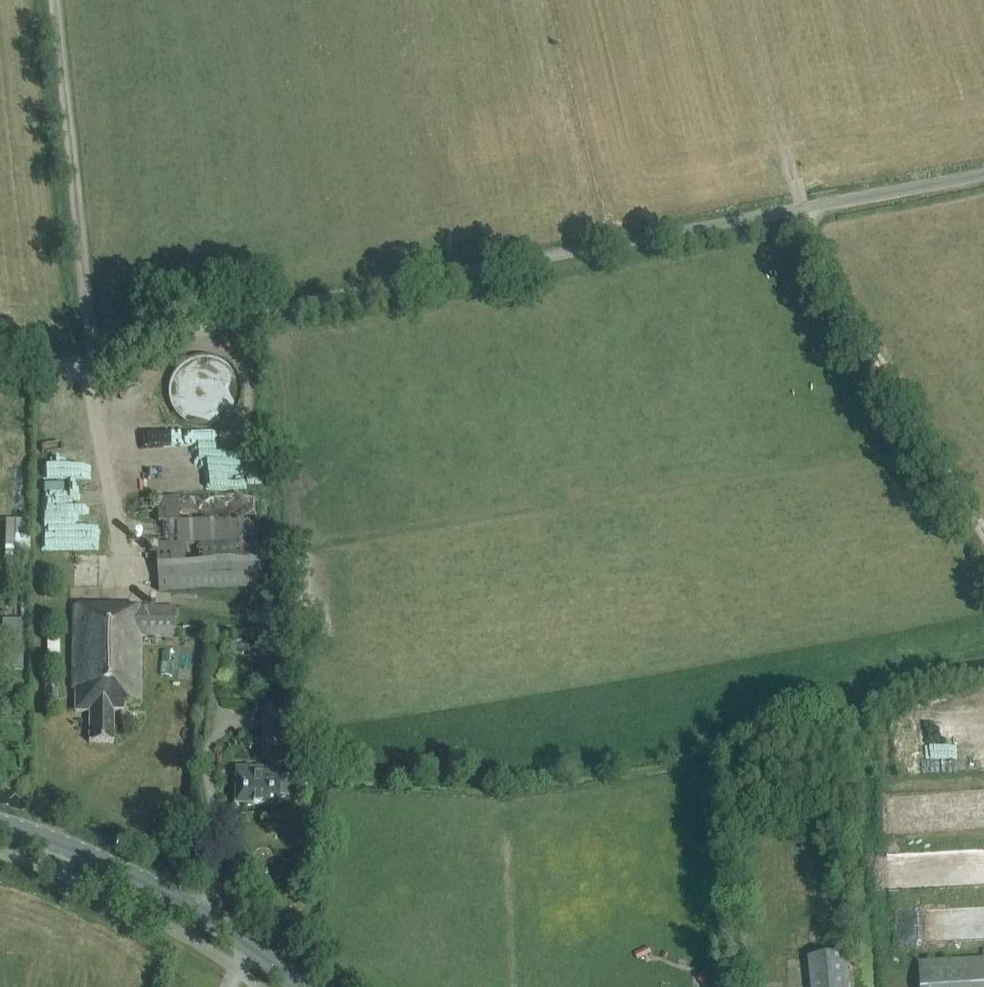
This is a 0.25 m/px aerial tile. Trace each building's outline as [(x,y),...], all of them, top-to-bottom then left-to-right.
[(258,589),(256,495),(157,498),(158,592),(258,589)] [(14,559),(29,559),(30,521),(15,520),(14,559)] [(141,637),(175,638),(176,610),(72,608),(71,689),(75,689),(75,712),(90,712),(89,743),(114,744),(114,712),(124,712),(124,707),(140,707),(141,637)] [(23,636),(23,620),(5,620),(6,637),(23,636)] [(294,707),(261,707),(260,743),(294,744),(294,707)] [(294,777),(279,777),(280,770),(236,769),(235,806),(279,807),(279,797),(293,798),(294,777)] [(921,986),(983,986),(983,958),(919,963),(921,986)] [(844,986),(857,986),(856,975),(843,976),(844,986)]
